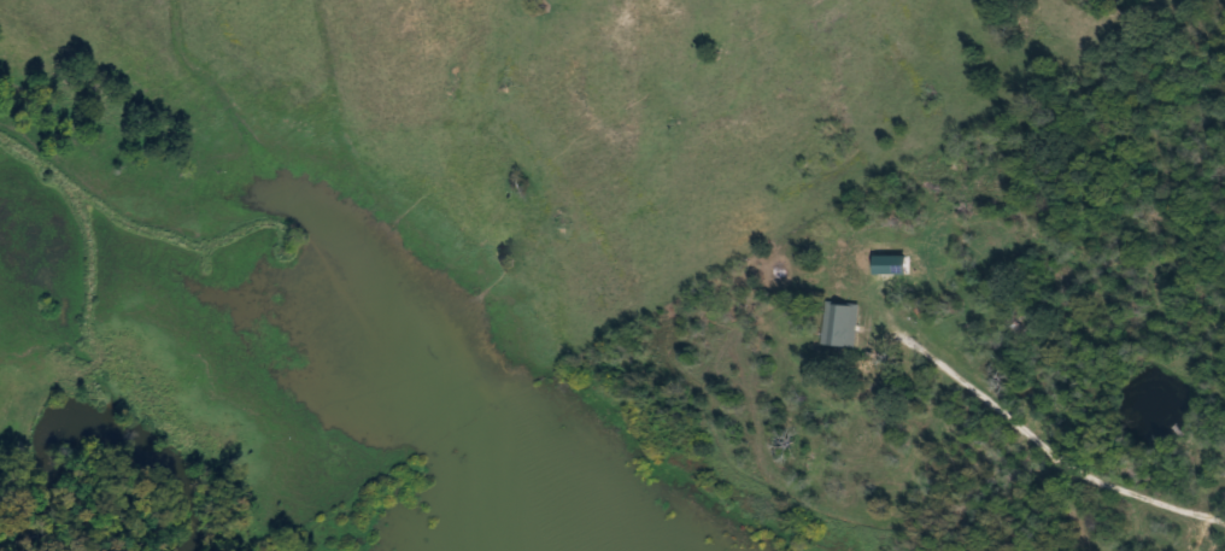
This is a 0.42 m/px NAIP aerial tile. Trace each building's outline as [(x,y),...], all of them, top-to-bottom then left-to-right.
[(858,304),(854,346),(820,344),(823,300),(858,304)]
